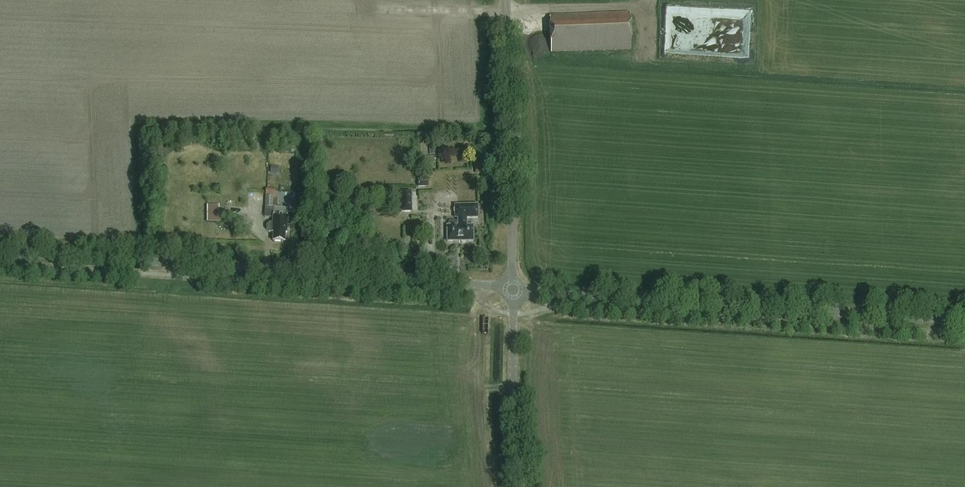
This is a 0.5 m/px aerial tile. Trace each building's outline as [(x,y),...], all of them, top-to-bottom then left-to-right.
[(743,54),(751,54),(752,12),(756,12),(756,2),(727,1),(727,9),(697,8),(697,15),(744,16),(743,54)] [(630,15),(550,18),(551,55),(631,53),(630,15)] [(422,155),(434,156),(434,141),(422,141),(422,155)] [(475,167),(475,175),(484,175),(483,166),(483,163),(477,163),(477,167),(475,167)] [(400,192),(401,213),(411,213),(411,192),(400,192)] [(279,198),(265,197),(265,208),(273,208),(278,208),(279,198)] [(208,205),(208,224),(237,223),(236,213),(221,213),(220,204),(208,205)] [(458,227),(448,227),(448,242),(473,242),(473,227),(466,227),(466,219),(477,219),(477,207),(458,207),(458,227)] [(266,227),(266,231),(269,234),(272,234),(273,235),(273,243),(285,243),(285,235),(286,235),(287,218),(272,217),(272,224),(269,224),(266,227)]
